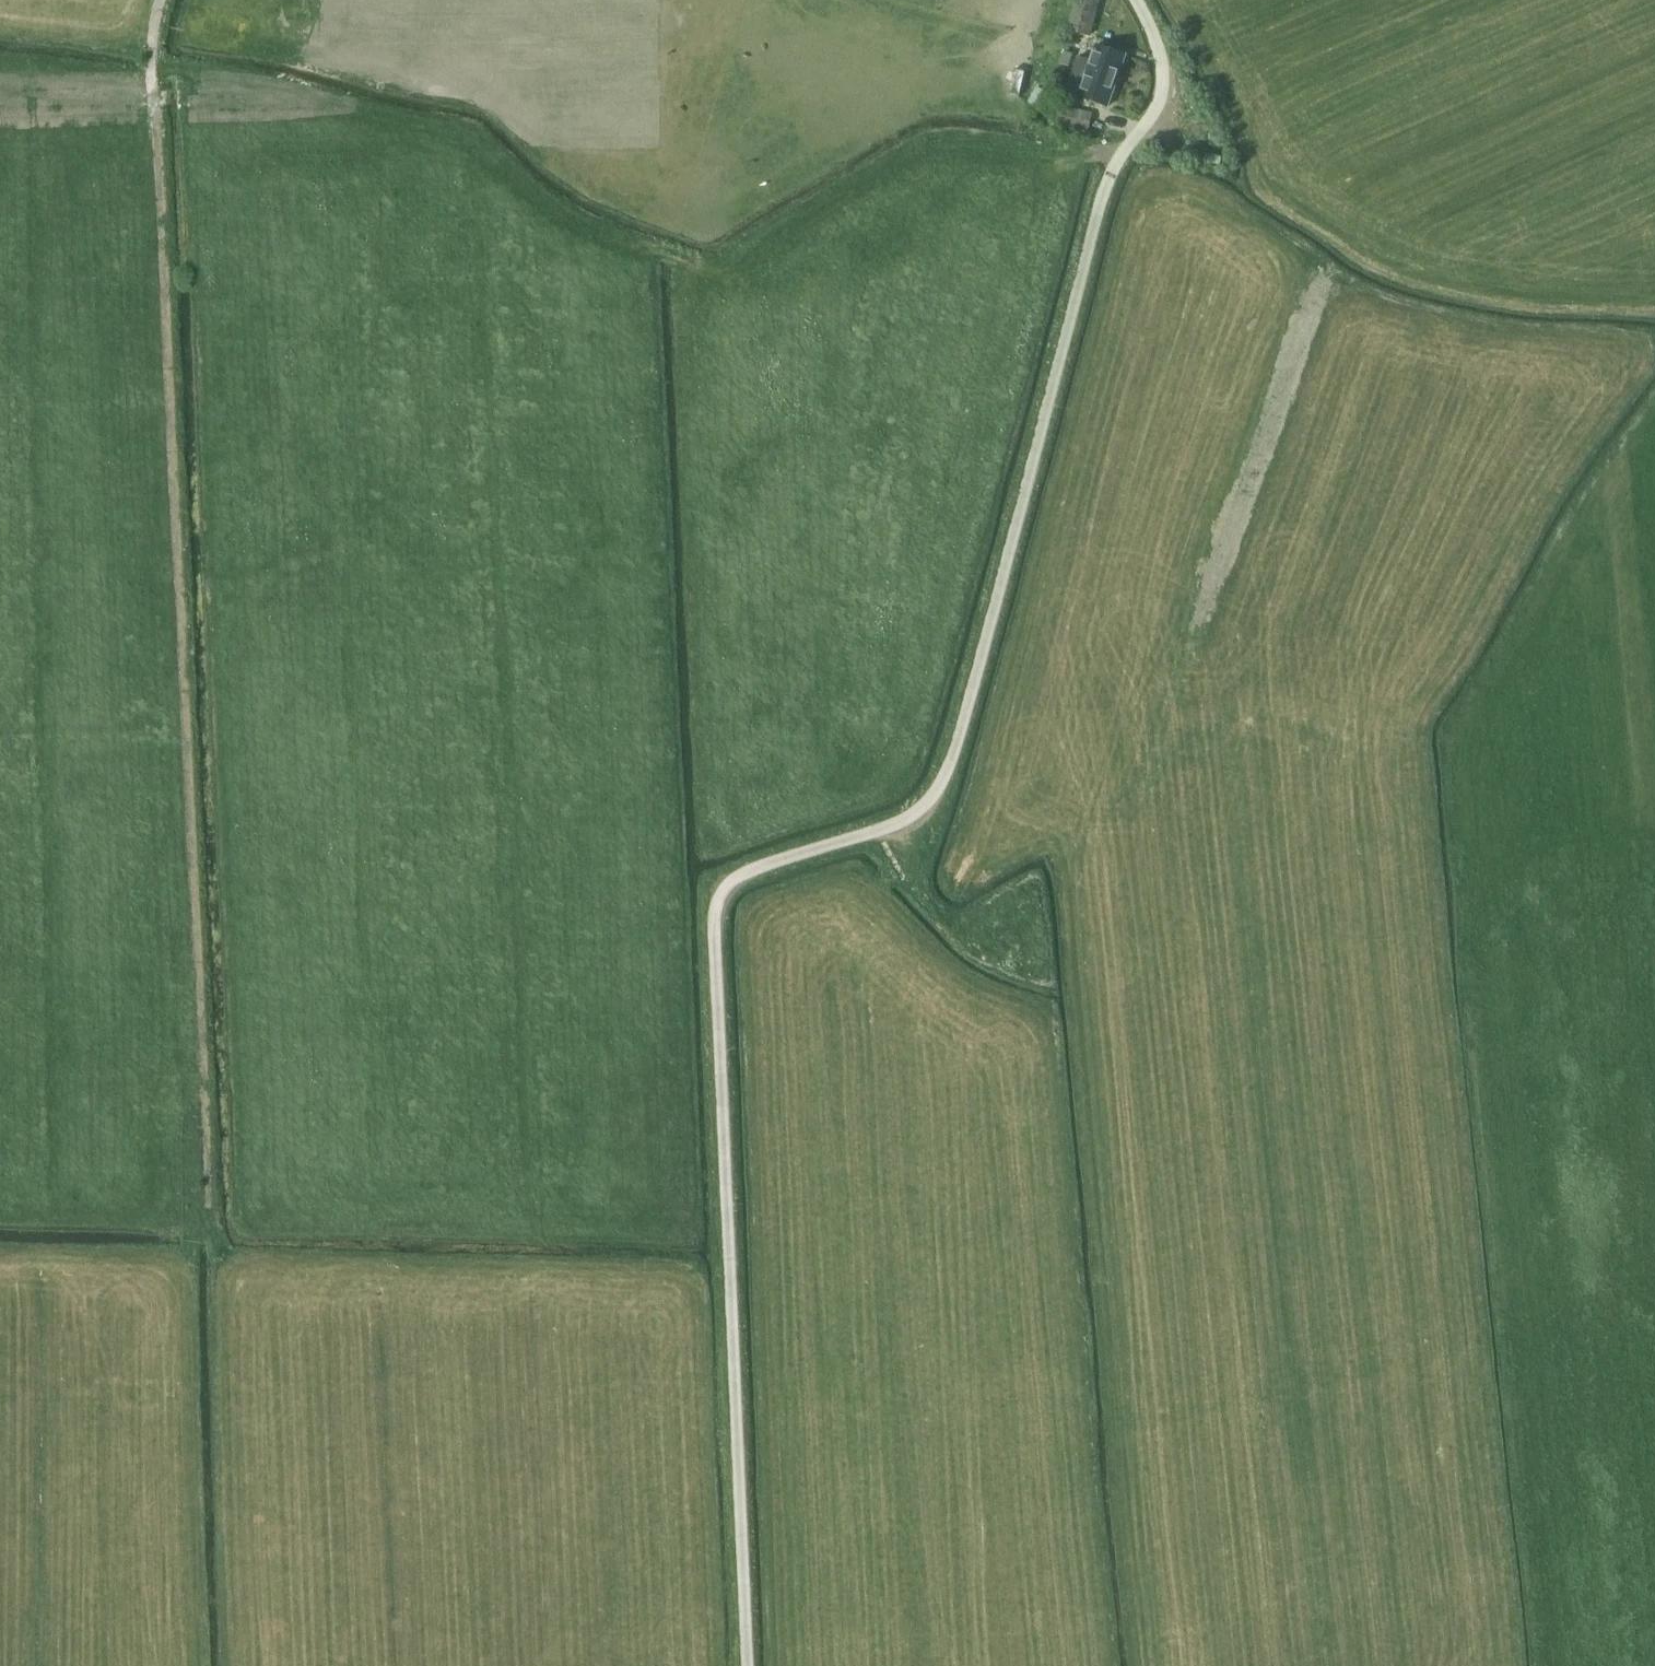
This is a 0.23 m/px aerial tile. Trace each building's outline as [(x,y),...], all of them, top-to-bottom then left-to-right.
[(1091,35),(1100,0),(1073,0),(1066,28),(1091,35)] [(1076,57),(1070,77),(1085,82),(1080,98),(1108,108),(1126,56),(1096,45),(1091,62),(1081,59),(1076,57)] [(1060,64),(1069,66),(1073,54),(1063,52),(1060,64)] [(1019,96),(1025,71),(1015,68),(1009,94),(1019,96)] [(1054,103),(1049,123),(1089,132),(1093,112),(1054,103)]
